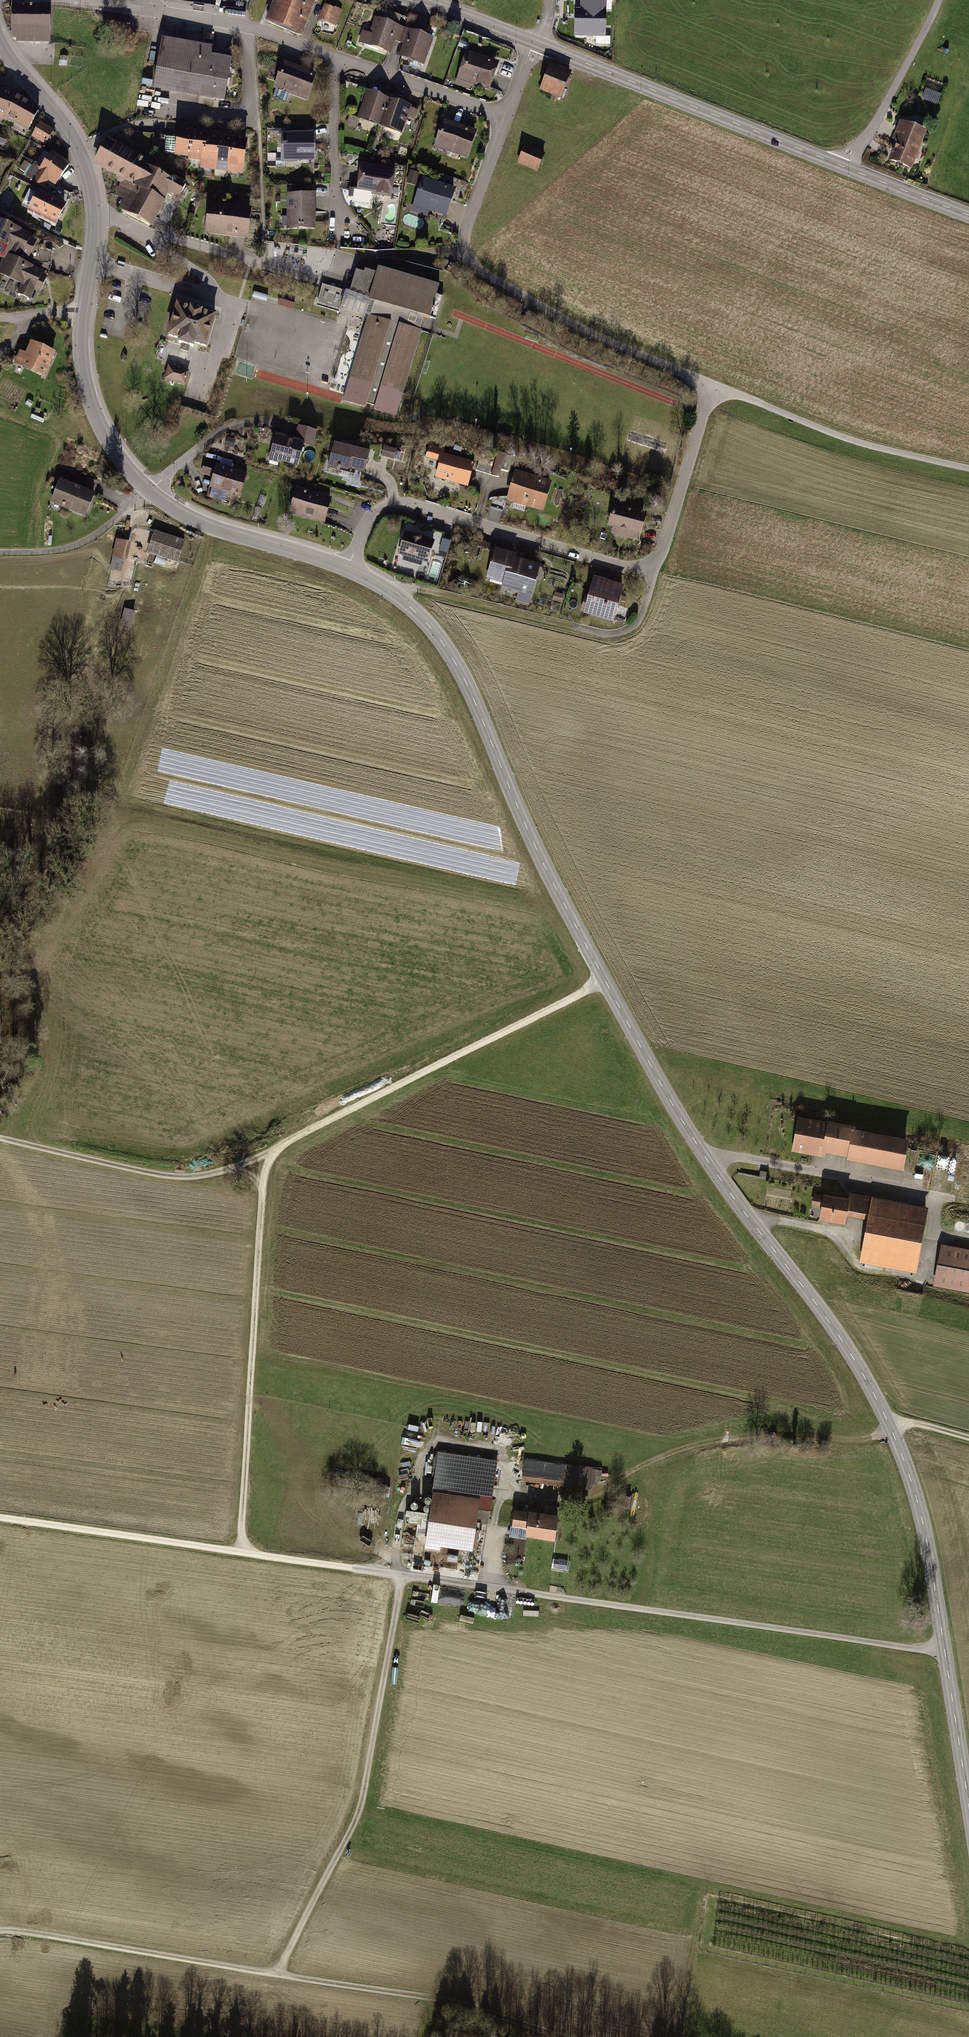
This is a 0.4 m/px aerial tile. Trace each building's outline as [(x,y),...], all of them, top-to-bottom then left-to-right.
[(268,21),(304,35),(318,0),(277,0),(268,21)] [(604,37),(604,1),(613,1),(613,0),(583,0),(583,11),(577,11),(576,37),(604,37)] [(343,11),(327,4),(320,21),(336,28),(343,11)] [(55,9),(14,7),(12,41),(53,43),(55,9)] [(397,41),(401,42),(406,28),(400,26),(404,17),(388,11),(384,20),(377,18),(368,44),(393,53),(397,41)] [(426,35),(406,28),(401,42),(406,44),(401,56),(426,65),(436,39),(433,38),(436,28),(429,26),(426,35)] [(166,38),(156,88),(228,101),(236,59),(233,59),(214,55),(216,47),(166,38)] [(503,63),(468,51),(459,79),(494,91),(503,63)] [(70,56),(61,55),(60,66),(70,67),(70,56)] [(277,83),(275,88),(308,101),(318,74),(285,61),(283,66),(277,83)] [(268,79),(277,83),(283,66),(274,63),(268,79)] [(564,100),(571,80),(547,72),(540,91),(564,100)] [(0,84),(0,118),(6,121),(7,118),(16,94),(17,91),(0,84)] [(392,99),(369,90),(359,116),(382,125),(392,99)] [(26,135),(42,110),(16,94),(7,118),(16,123),(14,127),(26,135)] [(414,107),(392,99),(382,125),(404,133),(414,107)] [(479,131),(446,119),(436,147),(469,159),(479,131)] [(58,132),(42,122),(33,137),(49,147),(58,132)] [(887,163),(910,173),(915,162),(918,163),(922,154),(918,152),(926,134),(899,123),(891,142),(896,143),(887,163)] [(196,133),(182,131),(181,140),(168,138),(166,152),(179,154),(178,157),(192,159),(196,133)] [(319,131),(283,132),(283,162),(319,162),(319,131)] [(209,135),(196,133),(192,159),(206,161),(209,135)] [(223,137),(209,135),(206,161),(204,169),(218,171),(223,137)] [(112,136),(105,149),(147,172),(151,165),(154,159),(112,136)] [(237,139),(223,137),(218,171),(232,173),(237,139)] [(251,140),(237,139),(232,173),(246,175),(251,140)] [(543,156),(524,148),(517,165),(536,173),(543,156)] [(147,172),(105,149),(97,164),(121,177),(118,182),(122,184),(116,195),(130,202),(147,172)] [(57,186),(72,164),(54,152),(52,156),(44,151),(34,166),(26,161),(19,170),(45,187),(49,180),(57,186)] [(363,162),(358,189),(394,195),(399,169),(363,162)] [(151,165),(147,172),(130,202),(124,213),(152,229),(172,192),(182,198),(191,182),(179,176),(178,179),(151,165)] [(423,174),(413,170),(409,181),(419,185),(423,174)] [(459,188),(426,176),(416,204),(449,216),(459,188)] [(41,189),(30,210),(58,224),(69,203),(41,189)] [(360,191),(351,190),(350,200),(358,201),(360,191)] [(318,193),(289,192),(289,228),(318,229),(318,193)] [(252,208),(210,202),(206,232),(247,238),(252,208)] [(0,216),(0,241),(10,246),(8,251),(23,258),(25,253),(32,256),(40,239),(33,236),(35,233),(0,216)] [(52,265),(52,250),(39,250),(38,265),(52,265)] [(8,251),(0,267),(0,272),(3,273),(23,283),(18,293),(32,300),(37,289),(41,291),(49,275),(44,273),(46,269),(23,258),(8,251)] [(343,400),(366,407),(367,403),(375,406),(374,409),(396,416),(396,415),(402,394),(403,394),(403,393),(402,393),(420,331),(421,331),(421,330),(419,330),(423,316),(429,318),(429,317),(435,319),(442,296),(436,294),(438,286),(437,287),(379,269),(379,268),(377,273),(365,270),(364,273),(356,270),(349,292),(370,299),(369,300),(379,303),(375,316),(369,315),(351,378),(350,378),(350,379),(355,380),(352,391),(348,389),(344,400),(343,400)] [(339,290),(325,286),(323,292),(338,296),(339,290)] [(298,302),(281,297),(279,305),(296,310),(298,302)] [(220,310),(180,298),(169,333),(181,337),(179,343),(196,348),(197,342),(210,345),(220,310)] [(47,378),(58,351),(34,341),(28,353),(23,350),(16,365),(47,378)] [(191,370),(170,364),(166,380),(186,386),(191,370)] [(34,414),(32,418),(46,425),(48,420),(34,414)] [(296,439),(279,434),(270,462),(281,465),(282,462),(300,467),(307,445),(314,447),(319,431),(301,425),(296,439)] [(237,441),(225,438),(223,447),(235,450),(237,441)] [(374,453),(338,442),(330,467),(351,473),(352,470),(368,475),(374,453)] [(441,462),(436,477),(471,488),(479,463),(447,453),(448,451),(433,446),(429,458),(441,462)] [(399,451),(386,447),(384,456),(396,460),(399,451)] [(510,453),(502,450),(493,476),(501,479),(504,471),(510,473),(514,462),(508,460),(510,453)] [(81,456),(66,451),(62,459),(77,465),(81,456)] [(214,479),(211,489),(214,490),(211,498),(227,503),(229,495),(242,498),(249,474),(220,465),(220,463),(207,459),(202,476),(214,479)] [(555,482),(519,471),(509,503),(546,514),(555,482)] [(97,494),(63,479),(53,502),(87,517),(97,494)] [(358,481),(351,484),(353,490),(360,488),(358,481)] [(335,498),(299,487),(291,515),(327,525),(335,498)] [(611,509),(605,528),(612,531),(610,536),(639,546),(648,518),(627,511),(626,514),(611,509)] [(407,531),(400,556),(432,565),(439,540),(407,531)] [(186,542),(156,532),(149,554),(179,564),(186,542)] [(131,543),(117,540),(111,571),(125,574),(131,543)] [(488,579),(508,585),(517,557),(518,554),(480,542),(478,549),(496,555),(488,579)] [(450,551),(443,550),(440,559),(448,560),(450,551)] [(546,567),(517,557),(508,585),(505,593),(513,596),(515,591),(521,593),(518,602),(530,606),(537,584),(540,585),(546,567)] [(623,588),(592,580),(587,600),(583,599),(578,614),(613,624),(623,588)] [(136,614),(124,611),(120,626),(131,630),(136,614)] [(852,1132),(795,1121),(789,1155),(825,1162),(826,1157),(846,1161),(845,1165),(902,1176),(907,1145),(852,1135),(852,1132)] [(914,1278),(927,1212),(849,1197),(848,1203),(812,1196),(810,1208),(819,1210),(816,1225),(842,1230),(844,1220),(867,1224),(859,1267),(914,1278)] [(960,1228),(958,1227),(956,1228),(954,1229),(953,1231),(954,1234),(956,1235),(958,1236),(960,1235),(962,1234),(962,1232),(962,1229),(960,1228)] [(940,1248),(931,1288),(968,1295),(968,1254),(940,1248)] [(441,1452),(427,1549),(443,1551),(444,1547),(475,1551),(479,1522),(488,1523),(497,1460),(441,1452)] [(602,1469),(526,1460),(524,1482),(592,1490),(593,1483),(600,1484),(602,1469)] [(633,1497),(624,1496),(623,1508),(631,1509),(633,1497)] [(563,1516),(534,1512),(534,1514),(516,1511),(512,1538),(529,1540),(529,1537),(559,1542),(563,1516)] [(570,1562),(556,1560),(555,1568),(558,1569),(557,1570),(568,1572),(570,1562)] [(463,1603),(464,1590),(446,1588),(445,1602),(463,1603)]
